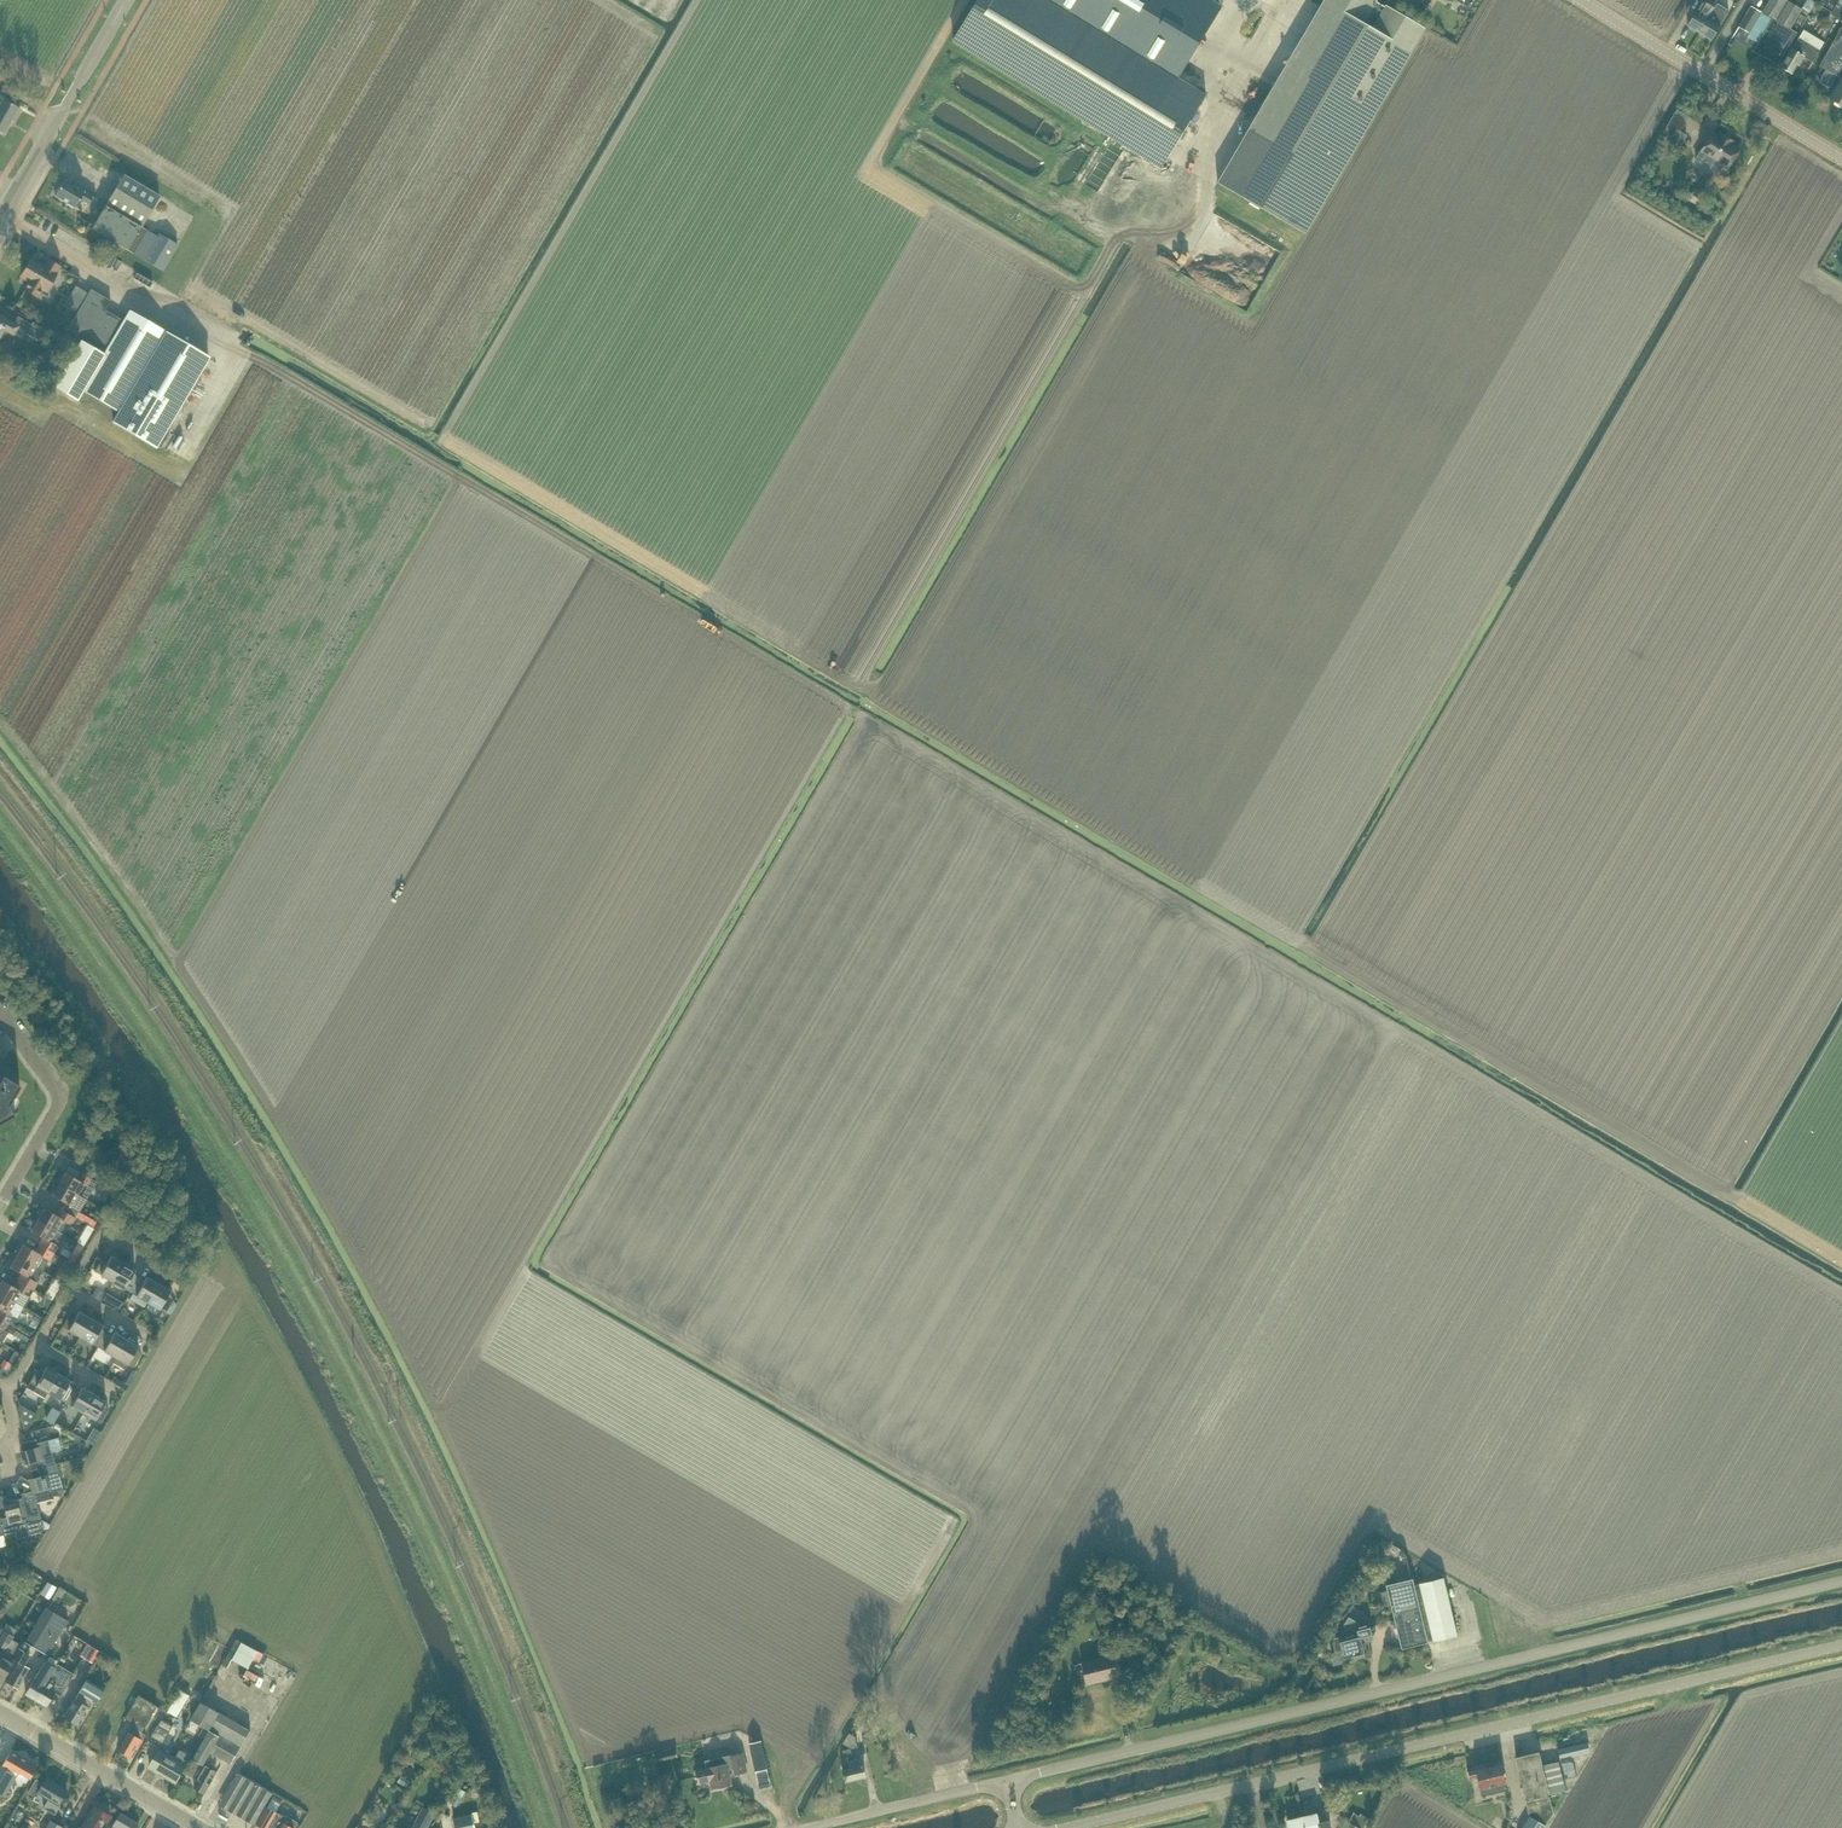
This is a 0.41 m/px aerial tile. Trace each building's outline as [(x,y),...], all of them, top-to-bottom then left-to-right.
[(1179,78),(1048,0),(978,0),(953,41),(1162,169),(1207,95),(1179,78)] [(1213,0),(1048,0),(1179,78),(1222,6),(1213,0)] [(1383,6),(1377,2),(1378,1),(1377,0),(1325,0),(1250,129),(1219,183),(1307,234),(1337,180),(1426,28),(1396,11),(1402,0),(1387,0),(1383,6)] [(1801,9),(1786,0),(1769,0),(1762,12),(1773,18),(1758,43),(1754,40),(1756,36),(1750,33),(1762,13),(1751,6),(1733,38),(1778,66),(1797,33),(1790,29),(1795,22),(1802,9),(1801,9)] [(1715,8),(1703,2),(1698,11),(1697,11),(1688,26),(1700,33),(1715,8)] [(1713,40),(1726,16),(1729,10),(1718,3),(1715,8),(1700,33),(1713,40)] [(1819,66),(1826,70),(1820,82),(1830,88),(1837,76),(1841,78),(1834,90),(1830,99),(1841,106),(1841,26),(1819,66)] [(1797,63),(1798,64),(1800,65),(1805,58),(1813,63),(1821,50),(1799,37),(1793,50),(1790,48),(1779,66),(1791,74),(1797,63)] [(2,90),(15,98),(19,92),(5,84),(2,90)] [(0,104),(0,131),(4,133),(12,120),(14,121),(21,109),(3,99),(0,104)] [(1670,120),(1663,131),(1682,143),(1687,135),(1680,130),(1682,127),(1670,120)] [(1719,134),(1714,131),(1696,161),(1716,174),(1721,166),(1727,170),(1741,147),(1735,144),(1736,142),(1721,132),(1719,134)] [(124,174),(92,228),(133,253),(145,230),(142,227),(160,196),(124,174)] [(89,204),(93,199),(64,180),(55,195),(67,202),(66,204),(72,208),(73,206),(76,208),(76,206),(78,207),(82,200),(89,204)] [(1687,201),(1699,207),(1706,194),(1694,187),(1687,201)] [(164,228),(169,219),(163,216),(158,225),(164,228)] [(167,235),(167,264),(181,264),(181,235),(167,235)] [(108,239),(104,245),(110,249),(114,243),(108,239)] [(22,276),(30,281),(25,289),(38,297),(42,289),(46,291),(56,274),(55,273),(59,266),(49,260),(44,268),(31,261),(22,276)] [(76,286),(64,306),(77,313),(88,293),(76,286)] [(77,347),(53,389),(77,402),(83,391),(118,412),(112,423),(156,448),(160,443),(160,442),(210,357),(129,310),(123,320),(106,310),(111,301),(91,289),(88,293),(77,313),(62,339),(77,347)] [(12,324),(0,316),(0,342),(2,338),(8,342),(13,333),(21,338),(25,332),(38,341),(46,329),(45,328),(46,326),(36,319),(34,322),(32,324),(17,315),(12,324)] [(14,1115),(9,1105),(20,1086),(3,1076),(2,1078),(0,1077),(0,1123),(14,1115)] [(77,1194),(85,1199),(86,1199),(97,1181),(94,1180),(97,1174),(89,1169),(86,1175),(80,1171),(76,1178),(65,1172),(64,1174),(62,1173),(56,1182),(77,1194)] [(115,1184),(109,1180),(104,1189),(110,1192),(115,1184)] [(75,1217),(78,1211),(79,1210),(85,1199),(77,1194),(56,1182),(51,1192),(53,1193),(52,1195),(65,1202),(61,1209),(75,1217)] [(105,1201),(110,1192),(104,1189),(103,1188),(98,1196),(105,1201)] [(76,1217),(75,1217),(61,1209),(58,1216),(44,1208),(43,1210),(41,1209),(36,1218),(56,1230),(63,1234),(69,1223),(71,1225),(76,1217)] [(93,1220),(78,1211),(75,1217),(76,1217),(90,1225),(93,1220)] [(63,1234),(56,1230),(36,1218),(30,1228),(32,1229),(31,1231),(44,1239),(40,1245),(54,1253),(64,1237),(63,1234)] [(82,1233),(77,1242),(84,1246),(89,1237),(82,1233)] [(20,1245),(14,1255),(35,1267),(42,1271),(48,1260),(50,1261),(54,1253),(40,1245),(37,1252),(23,1244),(22,1246),(20,1245)] [(35,1267),(14,1255),(9,1264),(11,1265),(10,1267),(24,1274),(20,1281),(33,1289),(37,1284),(36,1282),(42,1271),(35,1267)] [(112,1281),(123,1262),(111,1255),(108,1261),(102,1258),(95,1271),(101,1274),(101,1275),(112,1281)] [(130,1291),(138,1278),(132,1275),(135,1269),(123,1262),(112,1281),(124,1288),(130,1291)] [(63,1282),(67,1275),(58,1270),(54,1277),(63,1282)] [(148,1302),(159,1283),(147,1276),(144,1281),(138,1278),(130,1291),(136,1295),(148,1302)] [(51,1283),(44,1295),(52,1300),(59,1287),(63,1282),(54,1277),(51,1283)] [(20,1281),(16,1288),(3,1280),(2,1282),(0,1281),(0,1294),(15,1302),(21,1292),(29,1297),(33,1289),(20,1281)] [(148,1302),(160,1309),(166,1312),(173,1300),(174,1299),(168,1296),(171,1290),(159,1283),(148,1302)] [(91,1296),(100,1301),(105,1293),(96,1288),(91,1296)] [(15,1302),(0,1294),(0,1310),(3,1311),(0,1316),(0,1318),(12,1325),(17,1317),(9,1313),(15,1302)] [(118,1298),(114,1305),(118,1308),(122,1301),(118,1298)] [(173,1300),(166,1312),(170,1315),(176,1304),(173,1300)] [(121,1307),(118,1312),(126,1316),(129,1312),(121,1307)] [(80,1337),(91,1318),(79,1311),(76,1317),(70,1313),(63,1326),(69,1330),(80,1337)] [(0,1318),(0,1342),(2,1343),(12,1325),(0,1318)] [(100,1331),(102,1328),(103,1325),(91,1318),(80,1337),(92,1344),(92,1343),(98,1347),(106,1334),(100,1331)] [(16,1338),(21,1340),(25,1328),(20,1326),(16,1338)] [(116,1358),(127,1339),(115,1332),(111,1337),(106,1334),(98,1347),(104,1351),(116,1358)] [(139,1345),(127,1339),(116,1358),(113,1362),(125,1369),(128,1364),(134,1368),(142,1354),(136,1351),(139,1346),(139,1345)] [(63,1344),(60,1350),(66,1353),(69,1348),(63,1344)] [(18,1358),(24,1362),(30,1352),(24,1348),(18,1358)] [(12,1355),(9,1360),(15,1363),(18,1359),(12,1355)] [(4,1360),(0,1366),(7,1369),(10,1363),(4,1360)] [(38,1369),(27,1387),(45,1398),(48,1392),(59,1374),(47,1367),(44,1372),(38,1369)] [(66,1403),(74,1389),(68,1386),(71,1381),(59,1374),(48,1392),(60,1399),(66,1403)] [(117,1377),(114,1382),(125,1388),(128,1384),(117,1377)] [(84,1413),(95,1394),(83,1387),(79,1393),(74,1389),(66,1403),(72,1406),(84,1413)] [(104,1407),(106,1404),(107,1401),(95,1394),(84,1413),(95,1420),(96,1420),(102,1423),(109,1410),(104,1407)] [(49,1413),(45,1419),(53,1424),(54,1423),(55,1421),(57,1418),(49,1413)] [(30,1421),(21,1416),(23,1429),(25,1430),(30,1421)] [(56,1464),(53,1453),(51,1453),(48,1440),(42,1442),(37,1443),(36,1439),(21,1443),(23,1452),(21,1452),(24,1464),(35,1461),(38,1470),(39,1469),(56,1464)] [(56,1464),(39,1469),(38,1470),(31,1471),(33,1479),(28,1480),(21,1476),(17,1482),(17,1485),(27,1490),(28,1492),(51,1487),(52,1491),(55,1490),(56,1496),(59,1495),(59,1494),(60,1494),(61,1495),(65,1490),(62,1488),(59,1476),(60,1475),(57,1463),(56,1464)] [(72,1486),(79,1484),(77,1472),(69,1474),(72,1486)] [(54,1497),(56,1496),(55,1490),(52,1491),(51,1487),(28,1492),(22,1494),(23,1498),(16,1500),(20,1516),(28,1514),(30,1523),(42,1520),(37,1503),(54,1498),(54,1497)] [(42,1520),(30,1523),(28,1514),(20,1516),(16,1500),(11,1501),(5,1497),(2,1498),(7,1517),(0,1519),(0,1518),(0,1520),(4,1535),(4,1538),(16,1534),(16,1533),(28,1530),(29,1533),(44,1529),(42,1520)] [(47,1502),(49,1506),(63,1502),(61,1497),(47,1502)] [(1408,1554),(1412,1548),(1401,1541),(1398,1547),(1408,1554)] [(1411,1580),(1387,1585),(1392,1605),(1391,1605),(1391,1606),(1392,1606),(1403,1648),(1427,1642),(1427,1641),(1432,1640),(1433,1641),(1458,1635),(1444,1578),(1413,1585),(1411,1580)] [(47,1582),(42,1591),(50,1596),(56,1587),(47,1582)] [(68,1621),(57,1614),(62,1606),(51,1599),(25,1642),(31,1646),(47,1655),(68,1621)] [(1342,1636),(1342,1637),(1331,1640),(1335,1654),(1343,1652),(1345,1662),(1365,1656),(1363,1648),(1366,1648),(1367,1645),(1366,1638),(1371,1636),(1371,1638),(1372,1638),(1368,1623),(1357,1626),(1356,1625),(1358,1623),(1349,1618),(1345,1625),(1346,1630),(1344,1631),(1343,1632),(1342,1634),(1342,1636)] [(1388,1635),(1388,1626),(1372,1626),(1372,1635),(1388,1635)] [(12,1639),(14,1636),(4,1630),(0,1637),(0,1659),(6,1649),(12,1639)] [(24,1630),(19,1635),(23,1639),(28,1634),(24,1630)] [(1169,1655),(1176,1641),(1169,1636),(1161,1650),(1169,1655)] [(10,1652),(14,1654),(20,1644),(12,1639),(6,1649),(0,1659),(0,1678),(3,1680),(13,1664),(6,1660),(10,1652)] [(26,1653),(31,1646),(25,1642),(23,1641),(19,1649),(13,1659),(19,1662),(7,1682),(9,1683),(9,1685),(14,1687),(15,1687),(17,1688),(26,1673),(22,1671),(25,1666),(23,1665),(30,1655),(26,1653)] [(261,1667),(268,1648),(251,1641),(243,1660),(261,1667)] [(94,1662),(101,1651),(93,1646),(86,1657),(94,1662)] [(271,1650),(261,1664),(281,1680),(292,1665),(271,1650)] [(1087,1684),(1104,1680),(1122,1676),(1117,1654),(1082,1662),(1086,1680),(1087,1684)] [(34,1698),(35,1699),(53,1670),(55,1667),(45,1661),(25,1693),(27,1694),(27,1696),(32,1699),(34,1698)] [(91,1665),(87,1674),(93,1676),(97,1667),(91,1665)] [(53,1670),(35,1699),(37,1700),(37,1702),(42,1704),(43,1704),(45,1705),(56,1689),(62,1693),(69,1680),(53,1670)] [(95,1703),(103,1690),(87,1679),(64,1717),(76,1724),(91,1700),(95,1703)] [(181,1689),(168,1711),(178,1717),(191,1695),(181,1689)] [(143,1732),(158,1705),(139,1695),(126,1717),(137,1723),(131,1733),(129,1732),(119,1750),(132,1757),(136,1748),(138,1749),(146,1734),(143,1732)] [(217,1766),(210,1762),(214,1754),(232,1765),(251,1731),(202,1702),(192,1719),(211,1730),(194,1759),(206,1767),(195,1787),(205,1794),(217,1773),(214,1770),(217,1766)] [(162,1719),(152,1736),(163,1743),(173,1726),(162,1719)] [(865,1726),(867,1733),(882,1729),(880,1722),(865,1726)] [(843,1743),(852,1748),(859,1746),(856,1737),(850,1733),(843,1743)] [(761,1741),(749,1744),(756,1771),(768,1769),(761,1741)] [(409,1746),(405,1752),(410,1755),(414,1749),(409,1746)] [(855,1748),(856,1757),(864,1755),(863,1747),(855,1748)] [(160,1749),(150,1767),(176,1782),(186,1765),(192,1755),(181,1749),(176,1759),(160,1749)] [(4,1797),(15,1777),(26,1783),(29,1777),(36,1764),(27,1759),(26,1760),(10,1751),(2,1766),(0,1765),(0,1795),(4,1797)] [(1516,1757),(1530,1816),(1523,1827),(1544,1827),(1553,1813),(1548,1794),(1565,1790),(1558,1762),(1542,1766),(1538,1752),(1516,1757)] [(712,1789),(733,1785),(730,1769),(734,1768),(735,1772),(747,1770),(743,1753),(706,1761),(707,1767),(696,1769),(699,1782),(709,1780),(712,1789)] [(200,1764),(193,1761),(186,1773),(193,1777),(200,1764)] [(1470,1780),(1478,1778),(1482,1795),(1505,1790),(1503,1783),(1506,1782),(1501,1764),(1486,1768),(1485,1764),(1475,1767),(1475,1769),(1468,1770),(1470,1780)] [(238,1814),(256,1783),(239,1773),(221,1804),(238,1814)] [(36,1779),(29,1792),(35,1795),(36,1793),(48,1800),(44,1806),(54,1812),(58,1805),(66,1790),(52,1782),(53,1780),(46,1776),(42,1782),(36,1779)] [(254,1824),(272,1793),(256,1783),(238,1814),(254,1824)] [(376,1807),(372,1804),(368,1811),(372,1813),(376,1807)] [(93,1805),(80,1827),(103,1827),(110,1815),(93,1805)] [(257,1823),(265,1827),(269,1827),(278,1813),(267,1806),(257,1823)] [(412,1827),(428,1827),(436,1813),(424,1806),(412,1827)] [(119,1827),(120,1827),(134,1827),(137,1823),(120,1813),(113,1824),(114,1825),(112,1827),(119,1827)] [(299,1822),(287,1816),(286,1817),(280,1813),(271,1827),(295,1827),(299,1822)] [(1302,1816),(1305,1827),(1331,1827),(1330,1820),(1320,1822),(1318,1813),(1302,1816)] [(474,1817),(473,1814),(454,1818),(456,1827),(476,1827),(474,1817)] [(1302,1816),(1287,1820),(1289,1827),(1305,1827),(1302,1816)]
